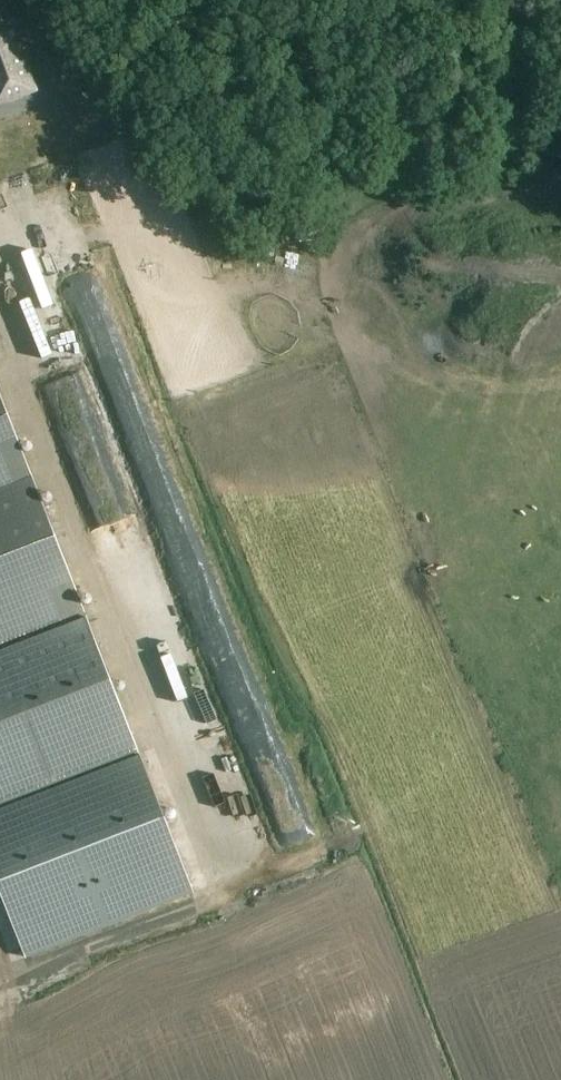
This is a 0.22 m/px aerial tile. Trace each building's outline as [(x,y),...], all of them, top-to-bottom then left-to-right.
[(30,86),(7,22),(0,25),(0,97),(30,86)] [(87,616),(0,395),(0,650),(87,616)] [(139,749),(88,619),(0,654),(0,803),(139,749)] [(0,808),(0,890),(26,957),(194,892),(140,753),(0,808)]
